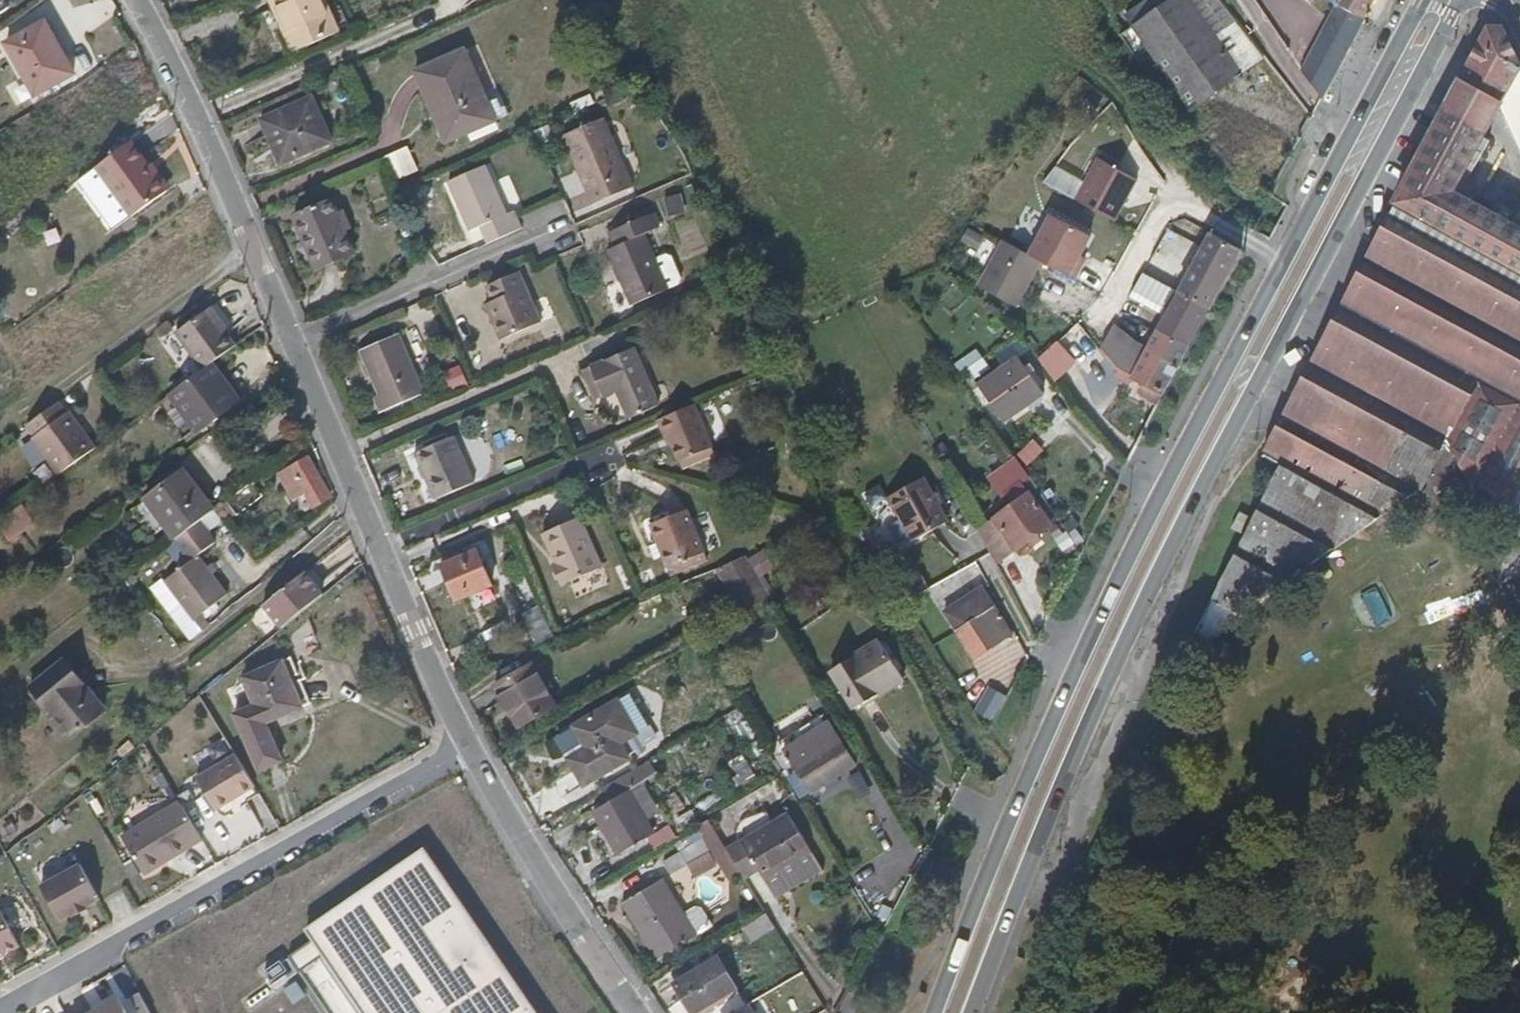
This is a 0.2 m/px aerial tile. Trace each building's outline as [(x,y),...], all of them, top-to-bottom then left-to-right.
[(3,0),(0,0),(0,15),(10,8),(3,0)] [(325,0),(270,0),(286,38),(295,34),(303,47),(339,31),(325,0)] [(1126,17),(1132,28),(1157,10),(1149,0),(1126,17)] [(1265,59),(1255,46),(1218,0),(1171,0),(1157,10),(1132,28),(1131,28),(1189,111),(1265,59)] [(1171,0),(1149,0),(1157,10),(1171,0)] [(1374,0),(1338,0),(1336,4),(1364,18),(1374,0)] [(1321,97),(1364,18),(1336,4),(1300,70),(1321,97)] [(50,43),(56,40),(46,22),(41,25),(50,43)] [(74,74),(56,40),(50,43),(41,25),(8,44),(37,96),(74,74)] [(1415,167),(1338,311),(1263,452),(1282,464),(1196,637),(1209,644),(1237,623),(1288,584),(1380,521),(1398,509),(1415,498),(1421,492),(1423,494),(1445,455),(1443,452),(1448,444),(1470,482),(1478,487),(1494,496),(1514,506),(1519,494),(1519,229),(1512,225),(1476,205),(1480,197),(1474,182),(1465,175),(1502,105),(1519,144),(1519,69),(1500,27),(1489,28),(1415,167)] [(1163,103),(1175,120),(1189,111),(1131,28),(1120,36),(1163,103)] [(447,145),(498,122),(466,49),(414,71),(447,145)] [(580,122),(598,114),(591,96),(572,104),(580,122)] [(280,128),(291,158),(330,141),(312,100),(264,121),(269,132),(280,128)] [(632,188),(604,119),(564,137),(593,205),(632,188)] [(282,162),(291,158),(280,128),(269,132),(282,162)] [(1171,170),(1173,168),(1180,163),(1163,140),(1153,148),(1171,170)] [(81,181),(116,230),(170,193),(134,142),(81,181)] [(396,183),(419,173),(408,148),(385,158),(396,183)] [(1096,162),(1075,203),(1114,225),(1135,184),(1096,162)] [(1190,186),(1196,181),(1180,163),(1173,168),(1190,186)] [(523,230),(518,218),(515,212),(507,215),(485,167),(449,183),(470,231),(480,227),(487,224),(495,242),(523,230)] [(669,220),(687,215),(682,195),(663,200),(669,220)] [(339,215),(333,200),(293,218),(315,272),(356,255),(345,232),(351,228),(345,212),(339,215)] [(1029,209),(1009,244),(1025,253),(1045,218),(1029,209)] [(659,229),(653,215),(611,234),(617,247),(609,251),(633,305),(678,285),(682,279),(672,257),(666,255),(655,259),(645,236),(659,229)] [(1042,264),(1075,283),(1082,269),(1077,266),(1081,259),(1092,240),(1050,217),(1028,257),(1042,264)] [(1168,223),(1162,249),(1189,255),(1195,230),(1168,223)] [(480,227),(488,245),(495,242),(487,224),(480,227)] [(979,253),(985,237),(968,231),(962,246),(979,253)] [(1208,310),(1239,251),(1211,235),(1190,273),(1179,294),(1208,310)] [(1028,257),(1003,243),(978,288),(1017,309),(1042,264),(1028,257)] [(1086,262),(1081,259),(1077,266),(1082,269),(1086,262)] [(540,323),(519,273),(485,288),(493,302),(486,306),(501,340),(540,323)] [(1188,349),(1208,310),(1179,294),(1162,285),(1144,275),(1131,300),(1165,319),(1157,332),(1188,349)] [(211,365),(235,347),(221,328),(224,325),(213,308),(178,335),(204,370),(211,365)] [(1116,368),(1132,378),(1147,351),(1130,342),(1113,332),(1101,352),(1116,368)] [(1178,368),(1188,349),(1157,332),(1147,351),(1178,368)] [(424,394),(400,337),(362,354),(379,396),(374,398),(381,414),(424,394)] [(1057,343),(1038,360),(1045,370),(1065,353),(1057,343)] [(660,406),(635,349),(591,368),(605,399),(617,394),(628,420),(660,406)] [(978,349),(962,359),(975,382),(991,373),(978,349)] [(1132,378),(1163,396),(1178,368),(1147,351),(1132,378)] [(1065,353),(1045,370),(1056,381),(1075,366),(1065,353)] [(1044,396),(1018,358),(978,387),(1004,424),(1044,396)] [(237,404),(211,365),(204,370),(171,394),(200,433),(237,404)] [(57,403),(27,425),(34,437),(33,439),(57,477),(95,449),(68,413),(67,415),(57,403)] [(695,406),(659,421),(667,440),(672,438),(674,443),(682,461),(713,448),(695,406)] [(474,484),(454,438),(415,455),(436,500),(474,484)] [(1033,439),(1017,455),(1029,466),(1044,450),(1033,439)] [(1450,512),(1461,503),(1473,493),(1478,487),(1470,482),(1448,444),(1443,452),(1445,455),(1423,494),(1450,512)] [(333,498),(310,458),(281,475),(294,501),(306,494),(315,508),(333,498)] [(182,470),(144,500),(175,541),(199,522),(214,511),(182,470)] [(949,522),(940,506),(932,494),(923,478),(888,496),(898,514),(900,512),(916,540),(949,522)] [(932,494),(940,506),(944,504),(937,492),(932,494)] [(1421,492),(1415,498),(1429,525),(1441,520),(1450,512),(1423,494),(1421,492)] [(1514,506),(1494,496),(1492,509),(1495,518),(1503,527),(1519,536),(1519,494),(1514,506)] [(1029,496),(980,532),(992,554),(997,563),(1049,524),(1029,496)] [(225,503),(214,511),(225,524),(235,516),(225,503)] [(30,519),(23,509),(4,524),(11,533),(30,519)] [(708,552),(689,509),(653,526),(672,568),(708,552)] [(1398,509),(1380,521),(1389,534),(1407,522),(1398,509)] [(601,568),(581,520),(542,537),(555,564),(551,566),(561,587),(601,568)] [(199,522),(175,541),(192,563),(153,592),(190,642),(201,633),(195,622),(203,615),(228,594),(199,558),(217,544),(199,522)] [(891,545),(880,525),(864,533),(874,554),(891,545)] [(459,540),(437,543),(439,560),(461,558),(459,540)] [(749,561),(760,579),(775,569),(764,551),(749,561)] [(491,586),(477,553),(442,567),(458,601),(491,586)] [(747,558),(716,571),(742,615),(772,598),(760,579),(749,561),(747,558)] [(282,631),(324,596),(306,573),(263,607),(282,631)] [(1013,635),(981,589),(944,613),(976,661),(1013,635)] [(553,638),(538,608),(522,616),(537,647),(553,638)] [(201,633),(210,626),(203,615),(195,622),(201,633)] [(904,682),(879,641),(859,653),(859,656),(831,674),(853,709),(882,693),(883,695),(904,682)] [(247,662),(252,676),(272,667),(265,653),(247,662)] [(283,662),(303,707),(314,702),(294,657),(283,662)] [(105,712),(65,662),(32,690),(71,738),(105,712)] [(267,724),(303,707),(283,662),(272,667),(252,676),(245,679),(256,706),(236,716),(260,771),(282,761),(267,724)] [(555,707),(533,667),(497,688),(520,728),(555,707)] [(986,688),(972,713),(990,723),(1004,698),(986,688)] [(618,704),(636,734),(648,726),(631,696),(618,704)] [(620,744),(636,734),(618,704),(575,729),(587,749),(568,760),(585,786),(628,760),(620,744)] [(836,739),(829,727),(787,753),(794,765),(791,766),(810,795),(857,766),(839,737),(836,739)] [(217,815),(256,790),(236,757),(196,782),(217,815)] [(655,834),(629,792),(594,813),(620,855),(655,834)] [(146,876),(202,839),(179,803),(123,839),(146,876)] [(789,815),(742,844),(759,871),(766,882),(782,872),(791,888),(821,868),(789,815)] [(718,866),(703,840),(681,854),(695,879),(718,866)] [(742,844),(730,851),(746,879),(759,871),(742,844)] [(424,848),(307,928),(365,1012),(539,1012),(424,848)] [(79,864),(39,886),(60,923),(72,917),(73,919),(87,911),(86,909),(99,902),(79,864)] [(776,897),(791,888),(782,872),(766,882),(776,897)] [(696,938),(663,883),(626,905),(660,961),(696,938)] [(1,955),(3,958),(20,949),(0,913),(0,956),(1,955)] [(769,918),(744,930),(752,945),(776,933),(769,918)] [(736,989),(717,959),(675,985),(692,1012),(696,1012),(736,989)] [(98,1012),(122,1012),(116,1003),(98,1012)]
